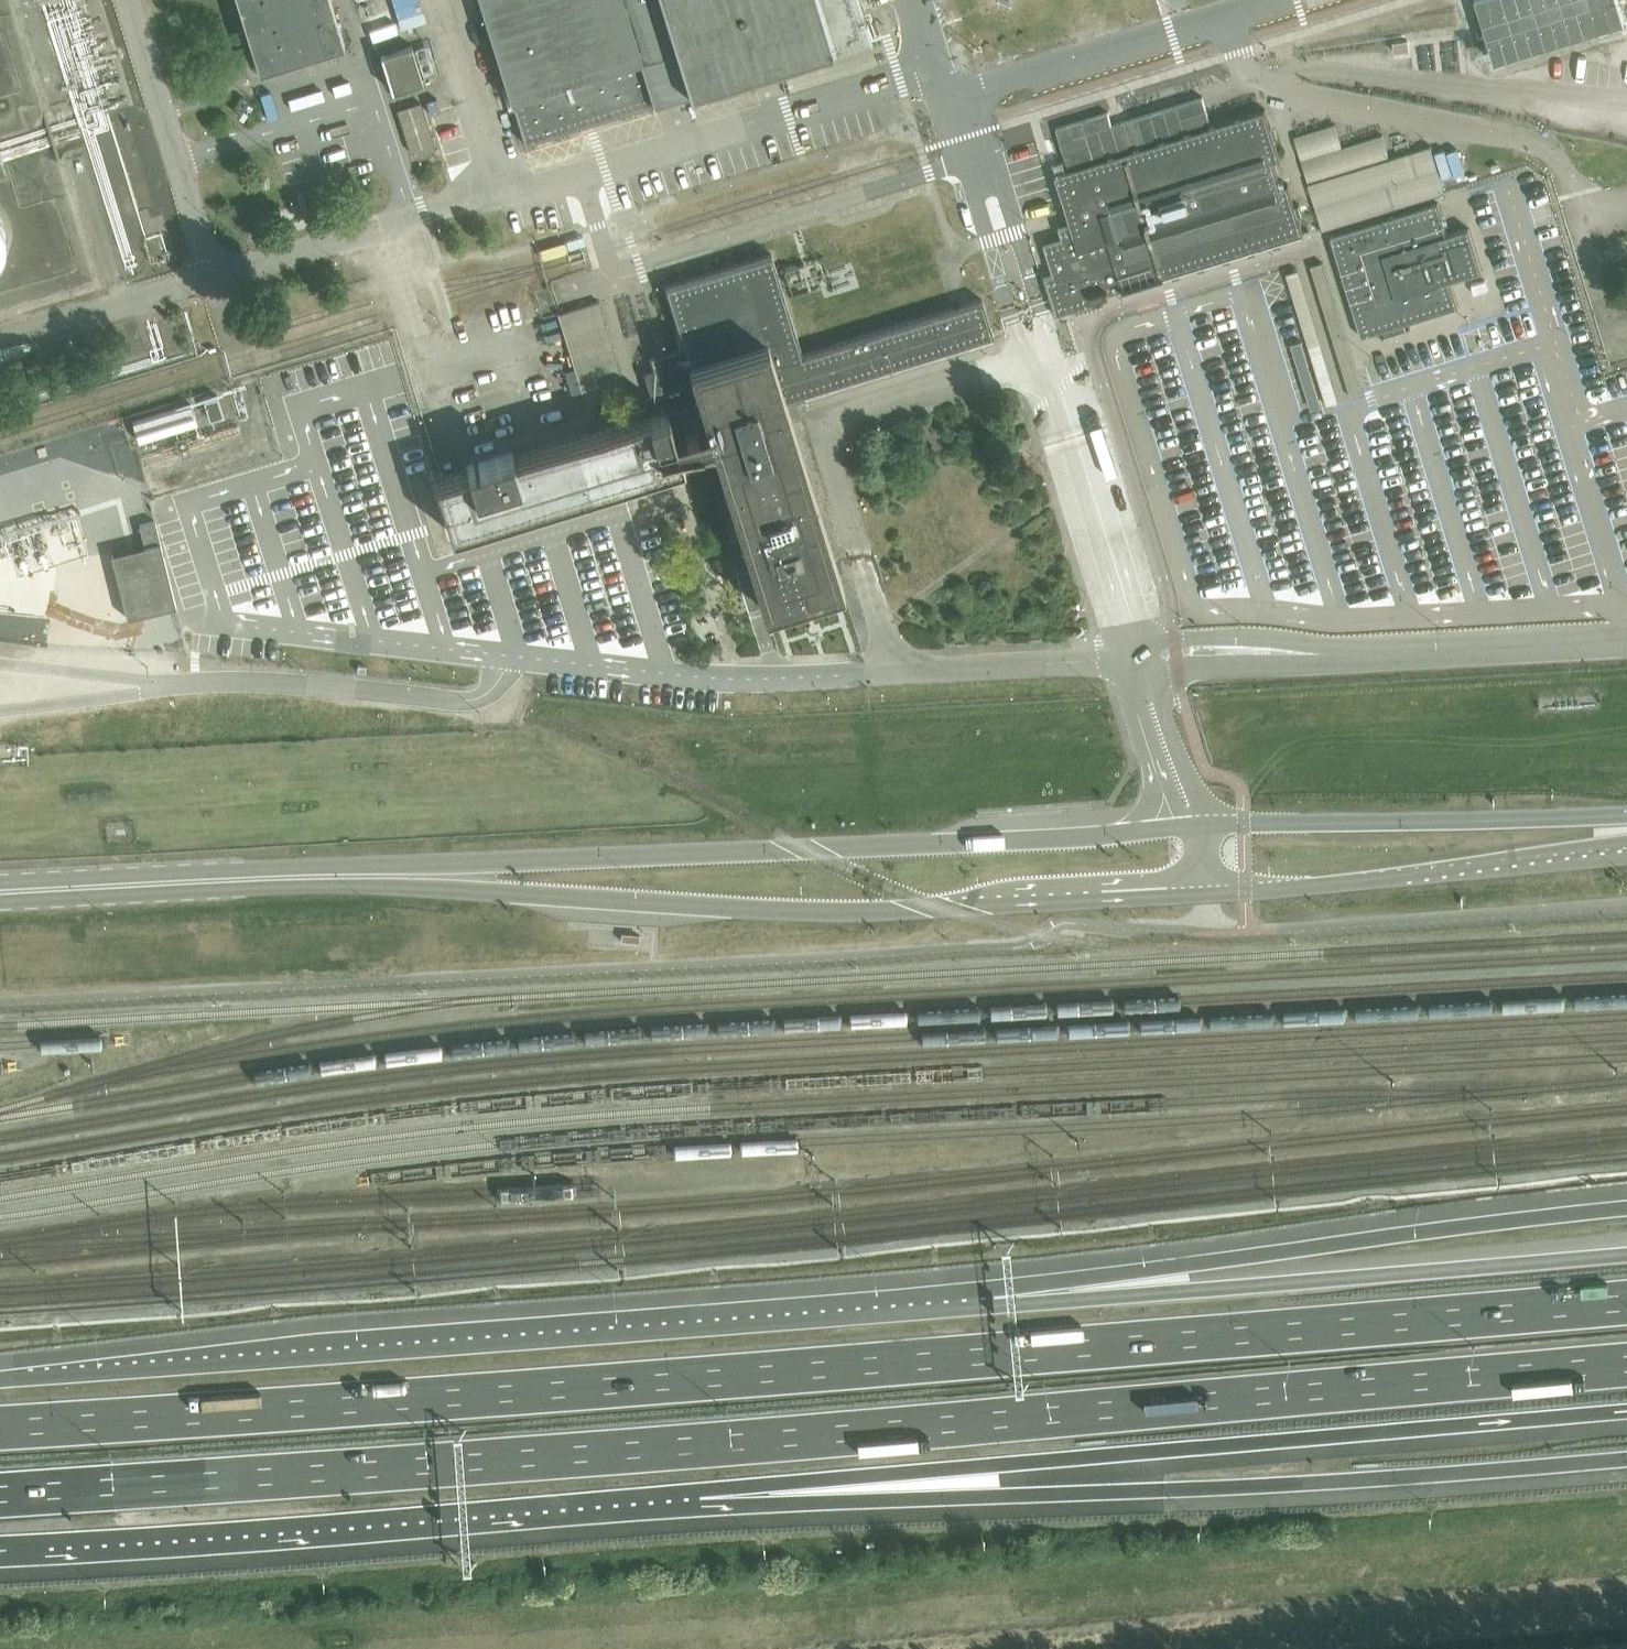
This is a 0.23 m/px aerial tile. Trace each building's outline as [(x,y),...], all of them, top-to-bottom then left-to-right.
[(259,71),(344,45),(330,0),(237,0),(259,71)] [(392,10),(415,3),(415,0),(389,0),(392,10)] [(525,145),(689,93),(691,102),(729,90),(727,82),(869,37),(858,0),(480,0),(525,145)] [(1496,63),(1625,24),(1617,0),(1477,0),(1496,63)] [(369,18),(376,40),(398,33),(391,10),(369,18)] [(778,70),(785,93),(878,65),(870,42),(778,70)] [(412,45),(381,55),(394,98),(412,93),(410,85),(423,81),(412,45)] [(1131,92),(1053,116),(1070,169),(1109,157),(1109,155),(1115,153),(1115,155),(1134,149),(1134,147),(1140,145),(1141,147),(1160,141),(1160,140),(1166,138),(1167,139),(1186,134),(1185,132),(1191,130),(1192,132),(1211,126),(1210,124),(1212,124),(1196,72),(1144,88),(1152,113),(1139,118),(1131,92)] [(410,152),(434,144),(421,103),(397,110),(410,152)] [(1043,276),(1051,301),(1053,309),(1056,317),(1085,308),(1094,305),(1093,299),(1303,235),(1288,185),(1281,187),(1274,162),(1281,160),(1265,109),(1242,116),(1241,115),(1236,116),(1236,118),(1217,124),(1216,122),(1212,124),(1210,124),(1211,126),(1192,132),(1191,130),(1185,132),(1186,134),(1167,139),(1166,138),(1160,140),(1160,141),(1141,147),(1140,145),(1134,147),(1134,149),(1115,155),(1115,153),(1109,155),(1109,157),(1070,169),(1054,173),(1070,224),(1058,228),(1061,237),(1043,243),(1053,273),(1043,276)] [(1294,137),(1322,227),(1323,231),(1445,193),(1430,146),(1390,158),(1383,135),(1342,147),(1335,124),(1294,137)] [(1458,149),(1446,153),(1454,179),(1466,175),(1458,149)] [(1331,235),(1337,257),(1362,337),(1384,330),(1385,335),(1406,329),(1407,328),(1405,324),(1459,307),(1450,280),(1482,271),(1469,228),(1448,234),(1438,202),(1331,235)] [(784,400),(993,335),(991,328),(982,300),(963,306),(947,311),(803,355),(772,254),(664,287),(682,346),(648,357),(652,370),(643,372),(655,413),(512,457),(511,453),(467,467),(468,471),(436,481),(444,506),(453,535),(648,474),(651,482),(705,466),(698,443),(711,439),(765,611),(831,591),(842,587),(784,400)] [(598,301),(558,314),(557,314),(586,407),(627,394),(598,301)] [(219,396),(205,401),(212,419),(226,415),(219,396)] [(199,423),(193,405),(134,423),(139,441),(199,423)] [(127,619),(176,607),(155,521),(139,525),(145,546),(111,555),(127,619)]
